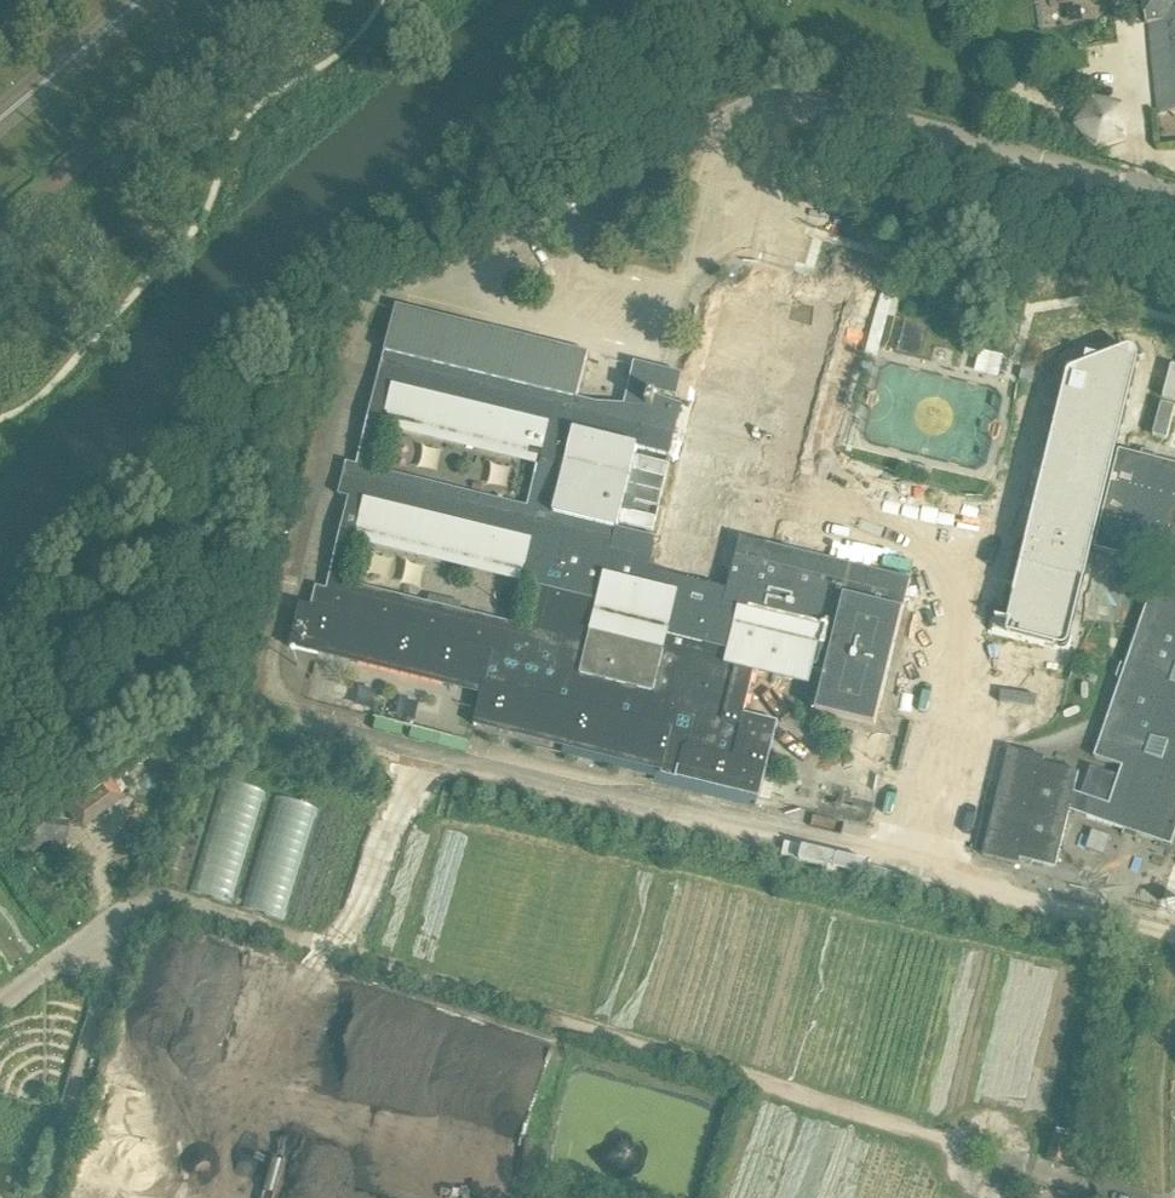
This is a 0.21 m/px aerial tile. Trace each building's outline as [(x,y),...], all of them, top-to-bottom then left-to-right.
[(1160,113),(1174,112),(1174,0),(1142,0),(1146,23),(1151,23),(1160,113)] [(1121,106),(1120,105),(1093,98),(1077,125),(1096,147),(1123,136),(1121,106)] [(888,267),(859,259),(852,288),(880,295),(888,267)] [(291,647),(318,654),(319,649),(483,689),(476,720),(561,741),(664,766),(664,763),(679,767),(676,778),(760,798),(766,775),(770,737),(990,793),(1052,550),(781,483),(793,440),(750,429),(655,396),(657,391),(651,389),(644,414),(625,409),(626,404),(598,403),(577,398),(589,352),(397,304),(357,465),(347,462),(339,495),(349,497),(327,589),(316,586),(311,607),(301,605),(291,647)] [(880,329),(840,320),(834,344),(875,353),(880,329)] [(1174,837),(1174,461),(1117,449),(1097,547),(1151,558),(1107,764),(1087,760),(1086,765),(1007,748),(986,851),(1058,866),(1069,815),(1174,837)] [(766,775),(760,798),(770,801),(776,777),(766,775)] [(76,797),(87,818),(125,799),(114,777),(76,797)] [(191,889),(232,902),(266,790),(225,778),(191,889)] [(285,917),(317,805),(275,793),(242,905),(285,917)] [(14,841),(24,855),(34,848),(29,841),(43,830),(55,832),(53,840),(64,841),(66,824),(41,820),(14,841)]
